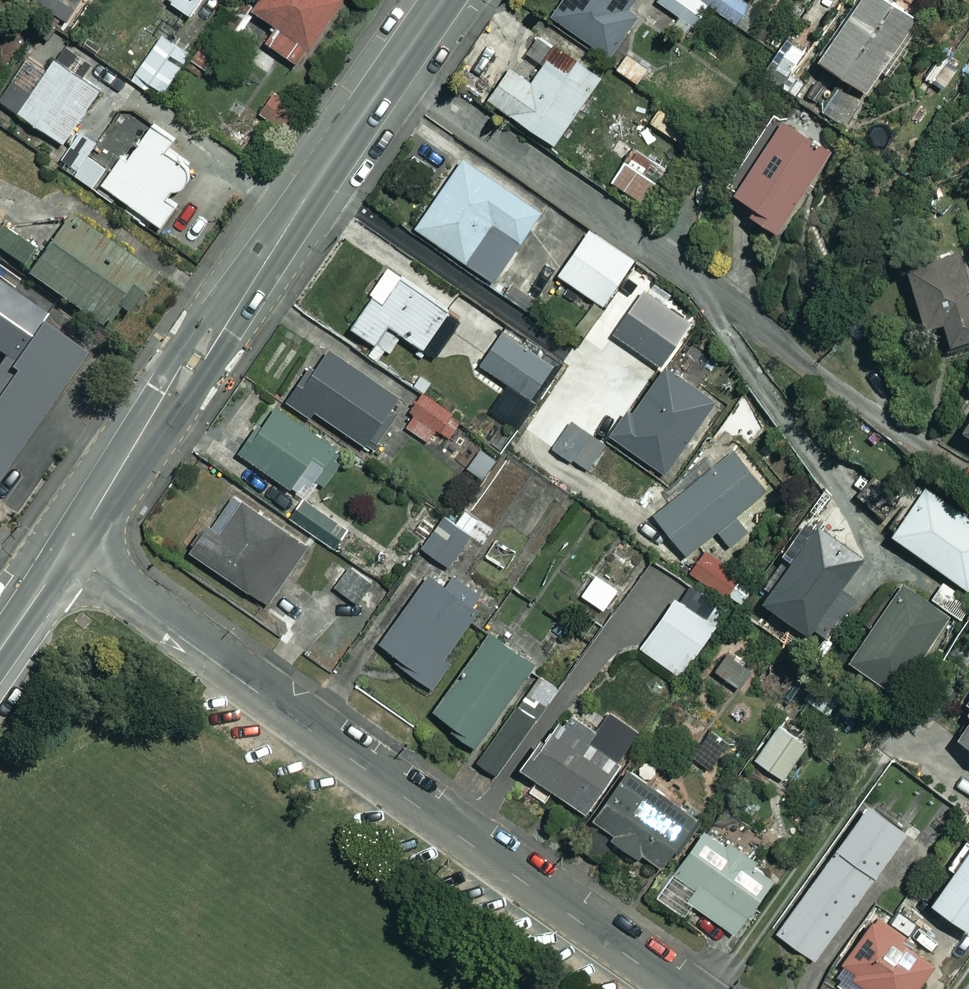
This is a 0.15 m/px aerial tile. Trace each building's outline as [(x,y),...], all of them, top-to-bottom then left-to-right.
[(66,19),(78,0),(36,0),(66,19)] [(189,14),(199,0),(168,0),(189,14)] [(250,7),(274,23),(263,40),(297,62),(338,0),(255,0),(250,7)] [(549,14),(608,55),(635,16),(628,11),(635,0),(559,0),(549,14)] [(701,0),(657,0),(680,16),(675,23),(687,31),(706,4),(701,0)] [(714,4),(711,8),(746,32),(759,14),(739,0),(707,0),(714,4)] [(812,57),(826,67),(808,94),(825,106),(819,114),(838,128),(861,94),(865,97),(882,73),(888,77),(908,49),(899,42),(916,17),(892,0),(852,0),(812,57)] [(604,67),(510,2),(457,77),(551,143),(604,67)] [(249,16),(229,4),(216,24),(236,37),(249,16)] [(190,53),(162,32),(129,76),(157,97),(190,53)] [(811,64),(785,45),(765,74),(791,93),(811,64)] [(39,76),(24,66),(10,87),(25,97),(15,112),(61,143),(84,108),(89,111),(103,90),(53,57),(39,76)] [(829,153),(776,117),(728,189),(752,206),(748,212),(776,232),(829,153)] [(126,156),(121,153),(100,182),(162,226),(197,178),(186,170),(189,162),(185,155),(177,153),(170,158),(164,154),(175,138),(152,121),(126,156)] [(99,145),(79,130),(60,156),(79,171),(99,145)] [(644,139),(627,162),(642,173),(630,190),(649,204),(679,165),(644,139)] [(540,212),(462,157),(414,226),(492,280),(540,212)] [(69,211),(40,251),(4,225),(0,230),(0,254),(101,325),(114,306),(128,316),(157,274),(69,211)] [(632,260),(588,228),(557,273),(601,304),(632,260)] [(960,248),(903,265),(921,326),(940,321),(949,349),(968,343),(968,280),(960,248)] [(385,267),(347,325),(374,343),(367,354),(380,362),(400,332),(422,347),(437,325),(449,334),(460,317),(385,267)] [(0,274),(0,345),(8,350),(17,357),(44,319),(52,308),(0,274)] [(690,322),(642,288),(611,332),(659,366),(690,322)] [(8,350),(0,361),(0,478),(90,352),(44,319),(17,357),(8,350)] [(555,366),(502,330),(479,364),(532,400),(555,366)] [(388,407),(396,397),(329,350),(313,373),(308,370),(287,400),(309,416),(313,410),(369,449),(395,412),(388,407)] [(713,399),(662,363),(611,436),(663,472),(713,399)] [(460,418),(421,397),(405,427),(427,439),(434,428),(449,436),(460,418)] [(239,452),(303,496),(317,477),(324,481),(337,462),(330,457),(337,448),(273,404),(239,452)] [(957,425),(968,433),(968,408),(957,425)] [(605,442),(572,425),(557,452),(591,470),(605,442)] [(733,449),(635,527),(659,557),(677,543),(685,553),(716,529),(729,545),(747,531),(734,514),(765,489),(733,449)] [(902,494),(877,473),(859,496),(883,516),(902,494)] [(923,486),(890,533),(967,587),(968,585),(968,519),(923,486)] [(307,541),(228,489),(187,550),(266,603),(307,541)] [(338,522),(304,499),(290,518),(324,542),(338,522)] [(468,536),(441,516),(419,545),(446,565),(468,536)] [(860,557),(805,517),(782,547),(793,555),(762,598),(807,631),(820,613),(838,626),(859,598),(840,585),(860,557)] [(690,568),(717,593),(734,575),(708,550),(690,568)] [(370,580),(349,565),(334,587),(354,601),(370,580)] [(445,661),(441,658),(469,618),(484,629),(502,603),(453,568),(441,584),(429,575),(381,643),(398,656),(395,661),(428,684),(445,661)] [(679,674),(713,623),(678,600),(688,585),(663,569),(642,601),(659,613),(637,646),(679,674)] [(616,591),(595,573),(578,593),(600,611),(616,591)] [(891,601),(880,592),(858,619),(869,627),(847,655),(890,689),(949,615),(907,581),(891,601)] [(534,664),(491,632),(434,711),(477,743),(534,664)] [(753,668),(730,651),(715,670),(738,688),(753,668)] [(558,690),(541,677),(526,696),(543,709),(558,690)] [(960,690),(966,694),(962,698),(968,703),(968,677),(960,690)] [(537,716),(517,702),(477,761),(496,775),(537,716)] [(622,750),(567,710),(523,768),(578,809),(622,750)] [(954,734),(968,745),(968,713),(954,734)] [(806,744),(777,723),(753,757),(782,777),(806,744)] [(592,817),(658,867),(694,818),(626,769),(592,817)] [(903,828),(864,802),(774,931),(813,957),(903,828)] [(705,825),(649,903),(662,912),(665,908),(699,932),(710,916),(736,934),(777,877),(705,825)] [(928,899),(966,927),(968,922),(968,842),(928,899)] [(932,961),(899,939),(903,933),(872,913),(840,961),(852,969),(847,975),(868,988),(913,988),(932,961)]
